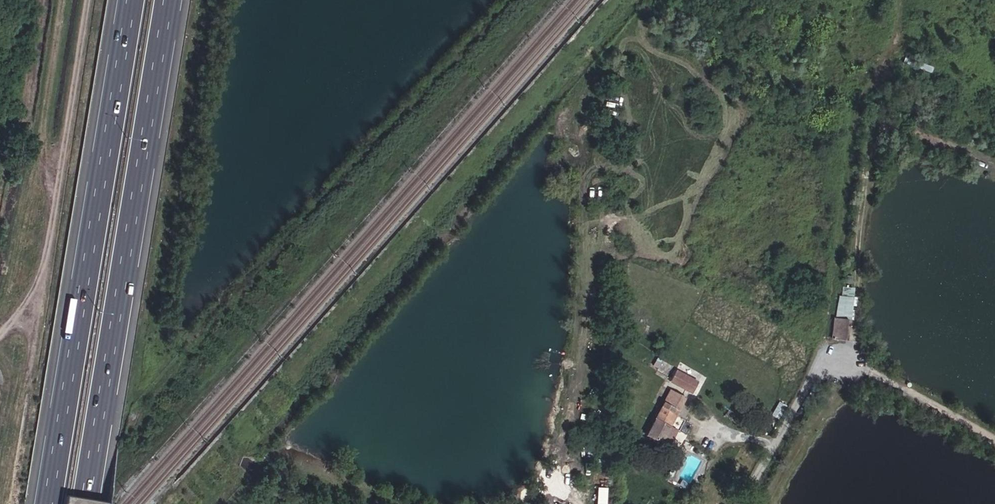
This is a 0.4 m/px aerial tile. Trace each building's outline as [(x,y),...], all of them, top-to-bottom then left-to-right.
[(838,294),(837,315),(852,316),(854,295),(838,294)] [(840,343),(848,344),(850,324),(842,323),(840,343)] [(669,375),(676,362),(659,352),(652,366),(669,375)] [(677,367),(670,380),(692,393),(700,380),(677,367)] [(688,393),(674,385),(648,430),(662,438),(672,421),(677,413),(675,412),(677,408),(679,409),(688,393)] [(679,425),(672,421),(662,438),(669,442),(679,425)] [(608,486),(599,486),(598,503),(607,503),(608,486)]
